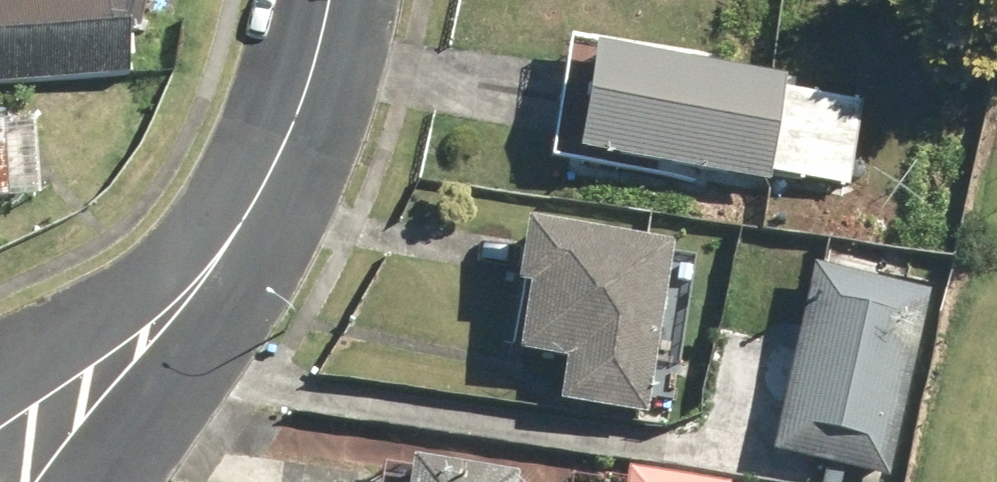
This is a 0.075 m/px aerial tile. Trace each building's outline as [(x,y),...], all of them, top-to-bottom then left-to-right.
[(135,64),(130,0),(0,0),(0,74),(135,64)] [(601,48),(584,148),(773,180),(790,80),(601,48)] [(563,400),(651,413),(676,243),(532,222),(513,348),(569,356),(563,400)] [(821,265),(771,451),(885,481),(934,295),(821,265)] [(521,474),(421,458),(417,481),(519,481),(521,474)] [(630,481),(721,481),(632,468),(630,481)]
